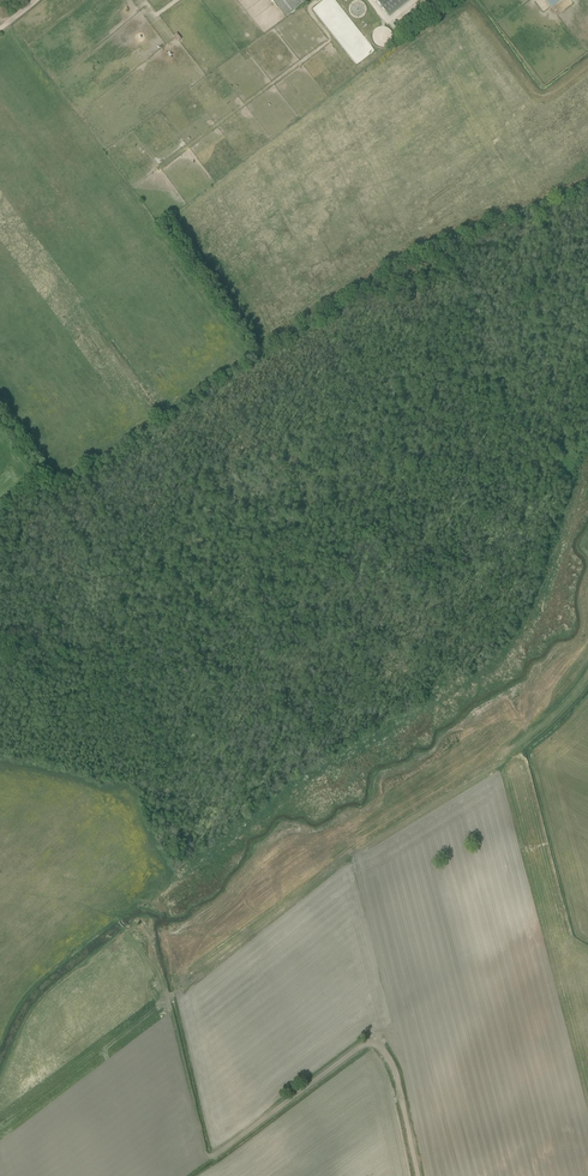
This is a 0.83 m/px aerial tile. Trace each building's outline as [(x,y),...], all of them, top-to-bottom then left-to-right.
[(288,16),(308,0),(275,0),(288,16)] [(409,0),(377,0),(389,16),(409,0)]
